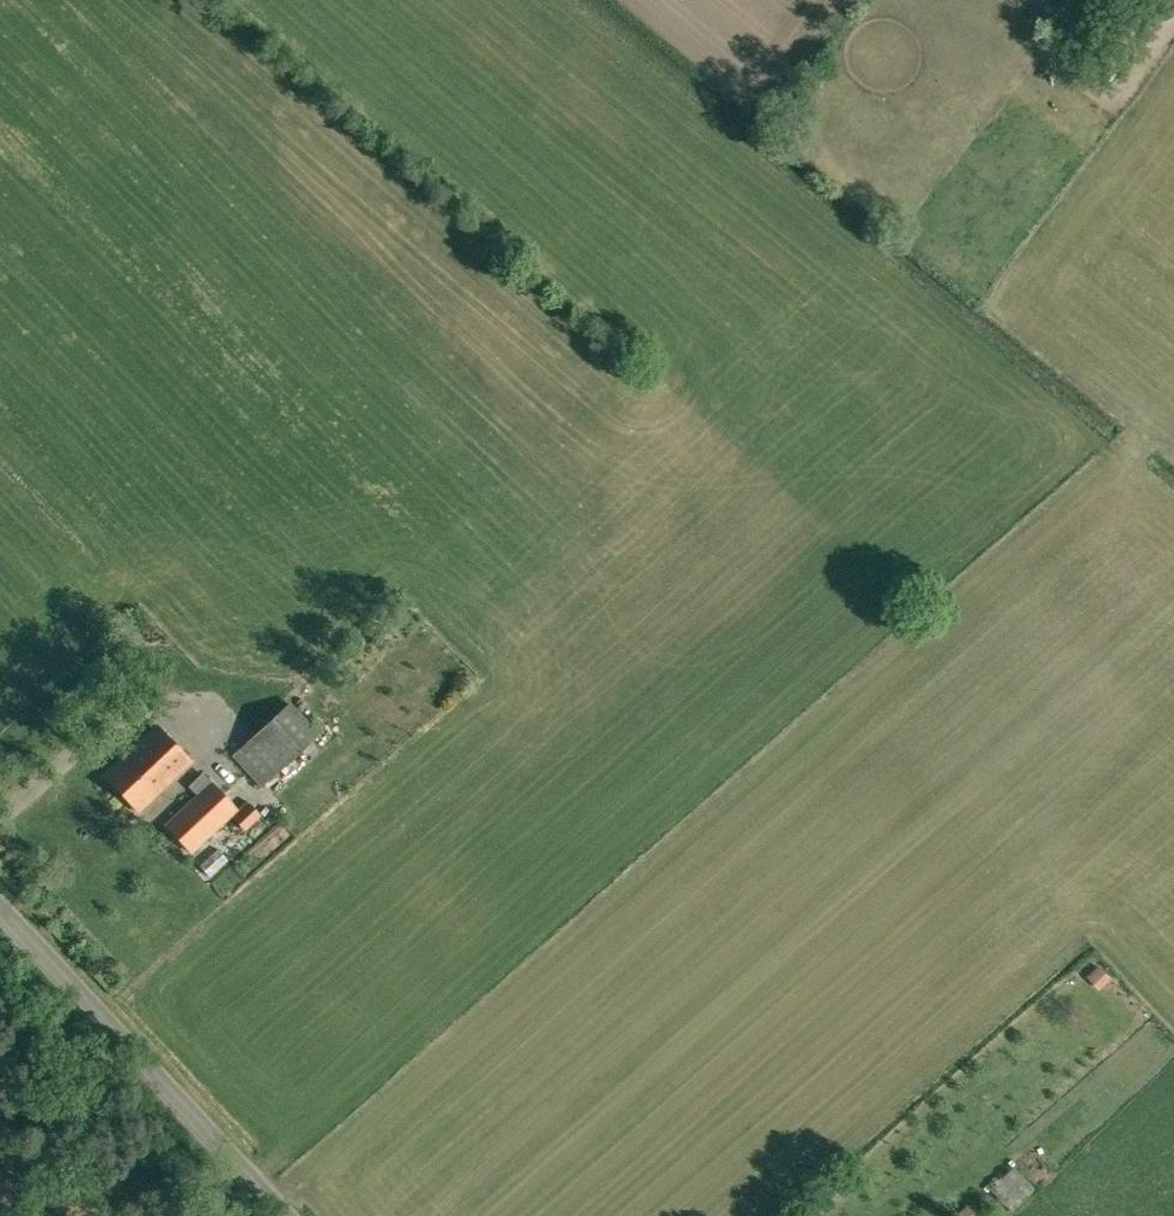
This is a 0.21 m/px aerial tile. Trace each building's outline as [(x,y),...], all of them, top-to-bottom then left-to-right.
[(1173,6),(1173,0),(1149,0),(1147,2),(1167,16),(1173,6)] [(233,754),(261,786),(320,732),(291,700),(233,754)] [(192,762),(158,725),(104,775),(139,812),(192,762)] [(166,824),(191,851),(236,808),(204,773),(190,786),(198,794),(166,824)] [(246,831),(261,816),(251,806),(235,820),(246,831)] [(227,843),(208,859),(218,870),(237,854),(227,843)] [(1046,1145),(1032,1154),(1043,1172),(1057,1163),(1046,1145)] [(1015,1204),(1038,1187),(1021,1164),(998,1181),(1015,1204)] [(978,1214),(969,1203),(957,1214),(959,1215),(976,1215),(978,1214)]
